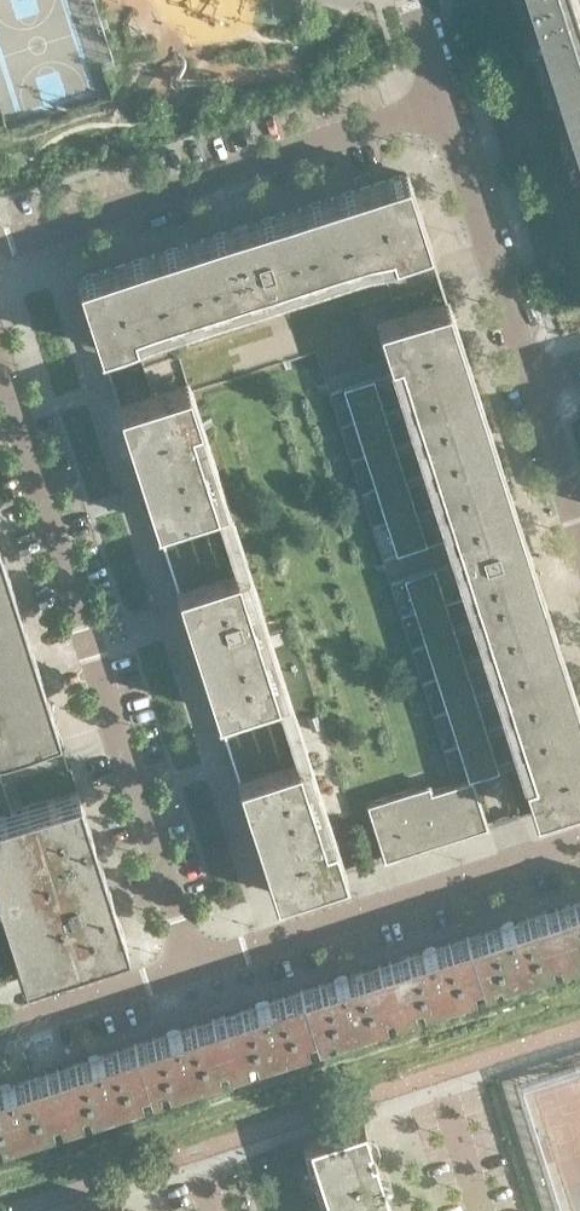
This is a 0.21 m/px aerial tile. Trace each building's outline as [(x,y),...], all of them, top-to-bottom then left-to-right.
[(579,148),(579,0),(533,0),(579,148)] [(380,257),(393,253),(398,269),(433,257),(428,241),(429,241),(406,172),(78,277),(100,346),(134,336),(380,257)] [(488,425),(447,299),(399,314),(392,292),(380,257),(134,336),(152,393),(188,382),(190,390),(315,350),(385,569),(453,782),(471,776),(486,824),(507,817),(534,809),(579,795),(579,714),(488,425)] [(188,382),(152,393),(118,404),(275,893),(344,870),(190,390),(188,382)] [(30,736),(58,727),(49,698),(46,699),(41,684),(44,683),(37,662),(33,648),(28,650),(19,621),(23,619),(15,593),(12,593),(8,578),(10,577),(0,547),(0,745),(30,736)] [(471,776),(453,782),(430,789),(428,782),(366,802),(384,857),(486,824),(471,776)] [(11,810),(0,814),(0,901),(2,906),(25,976),(77,957),(75,952),(81,950),(95,946),(96,951),(102,949),(99,939),(123,931),(103,867),(87,817),(78,789),(50,798),(11,810)] [(382,1181),(374,1157),(379,1155),(380,1152),(377,1143),(374,1140),(370,1142),(364,1123),(308,1141),(327,1199),(382,1181)] [(382,1181),(327,1199),(331,1210),(392,1210),(382,1181)] [(121,1201),(91,1210),(124,1210),(121,1201)]
